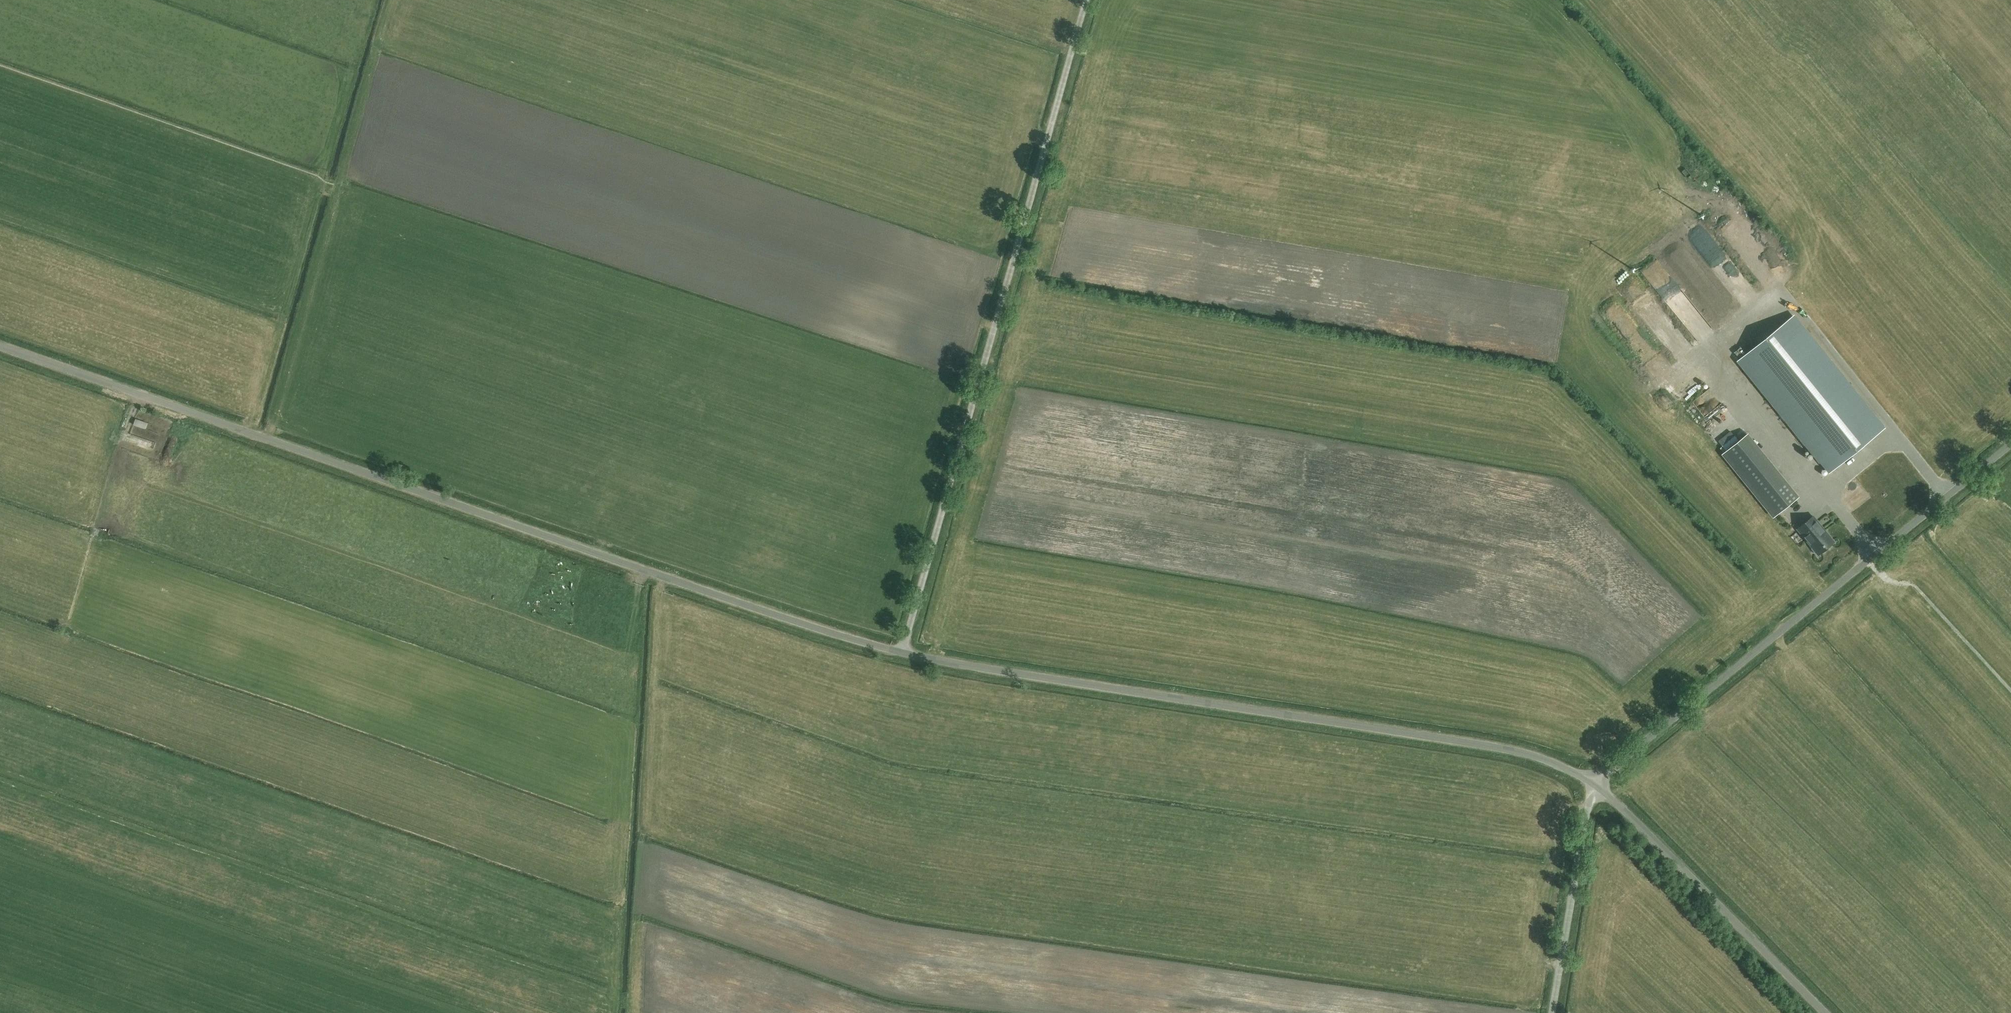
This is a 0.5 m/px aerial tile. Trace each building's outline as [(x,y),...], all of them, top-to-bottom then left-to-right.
[(1795,314),(1738,360),(1830,474),(1886,426),(1795,314)] [(145,430),(145,422),(134,422),(133,430),(145,430)] [(1747,436),(1722,455),(1772,519),(1797,500),(1747,436)] [(1814,514),(1797,528),(1818,556),(1836,541),(1814,514)]
